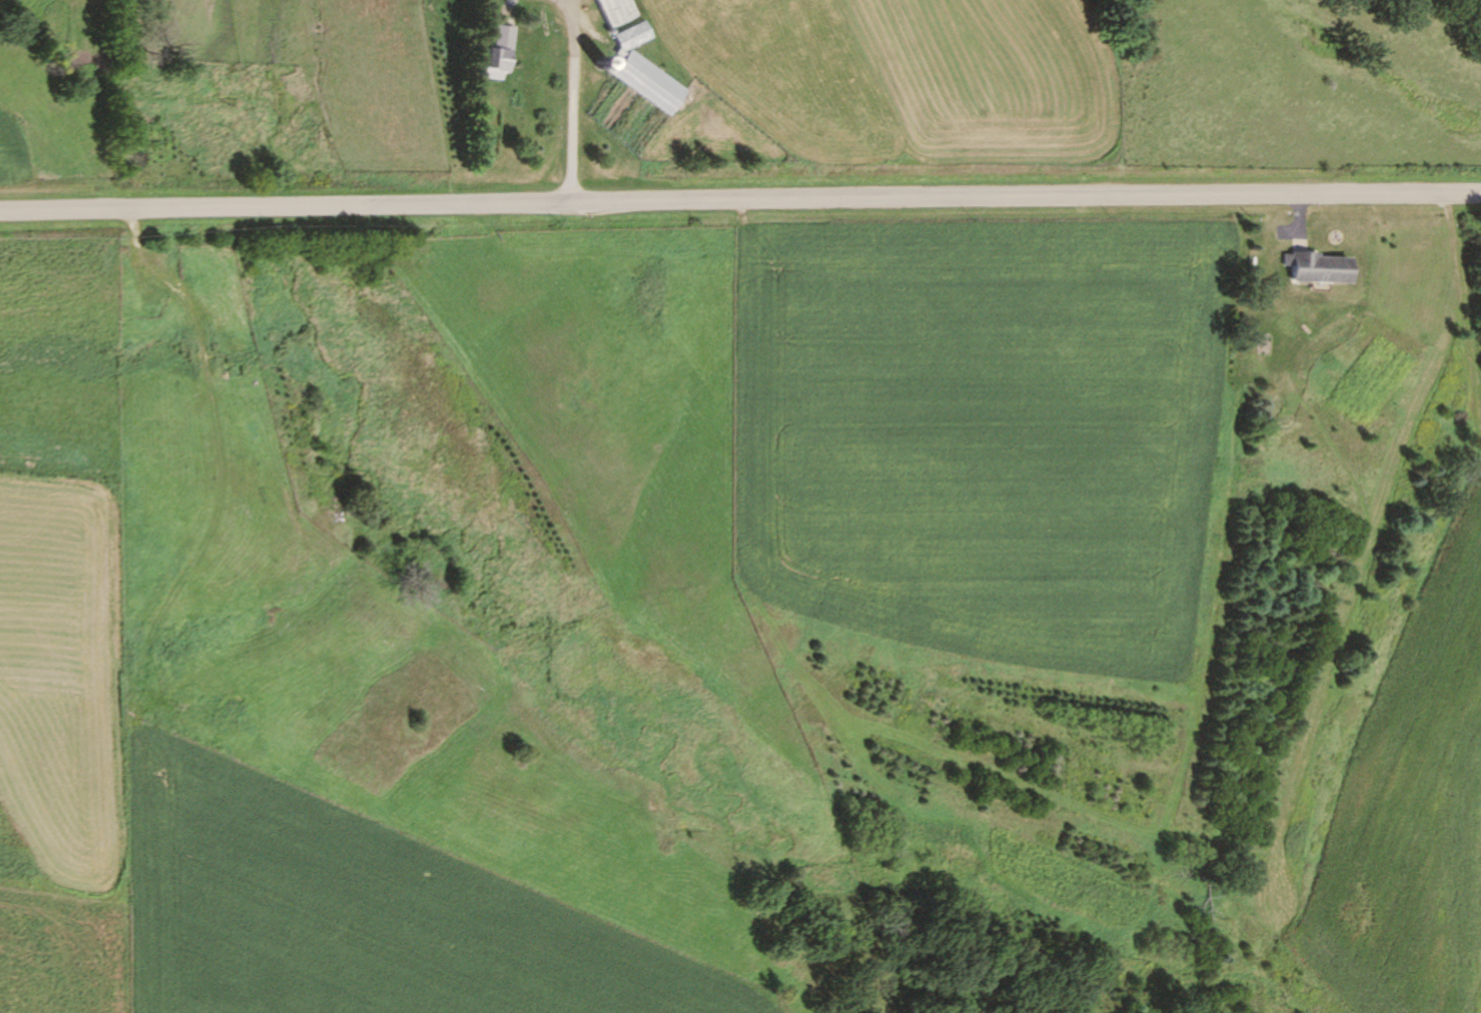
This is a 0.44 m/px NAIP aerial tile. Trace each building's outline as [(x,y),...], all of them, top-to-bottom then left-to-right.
[(621,0),(588,0),(599,29),(628,19),(621,0)] [(647,39),(640,21),(606,35),(616,60),(604,65),(598,74),(664,116),(681,89),(620,50),(647,39)] [(488,47),(481,47),(477,78),(501,81),(507,27),(490,25),(488,47)] [(1340,284),(1341,256),(1285,254),(1284,283),(1340,284)]
